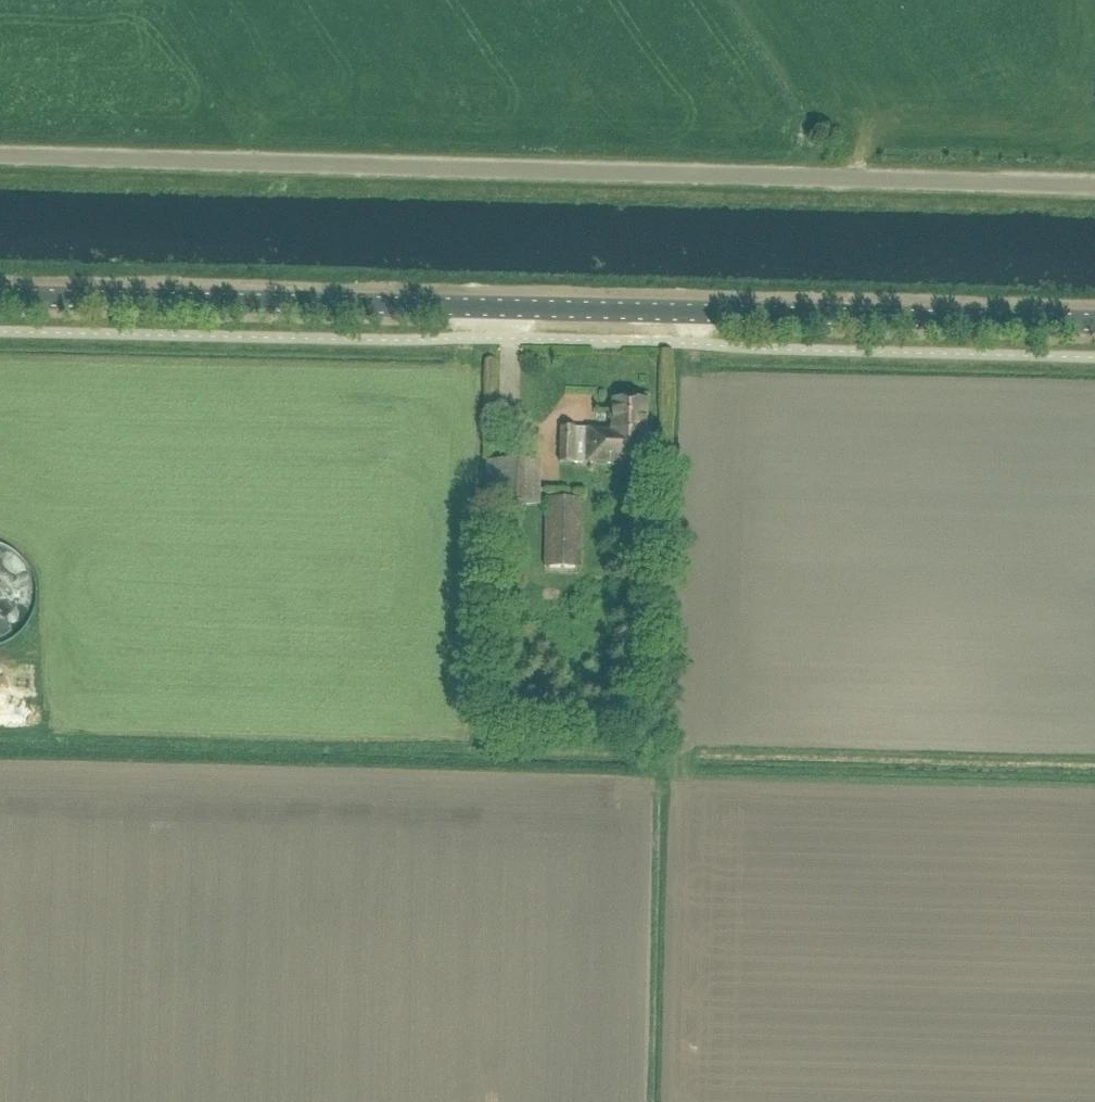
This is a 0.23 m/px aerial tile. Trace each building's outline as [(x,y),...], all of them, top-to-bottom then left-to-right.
[(647,401),(613,400),(612,433),(597,433),(594,430),(561,429),(560,464),(648,466),(649,434),(646,434),(647,401)] [(540,464),(485,462),(484,506),(539,507),(540,464)] [(582,500),(547,499),(545,568),(581,569),(582,500)]
